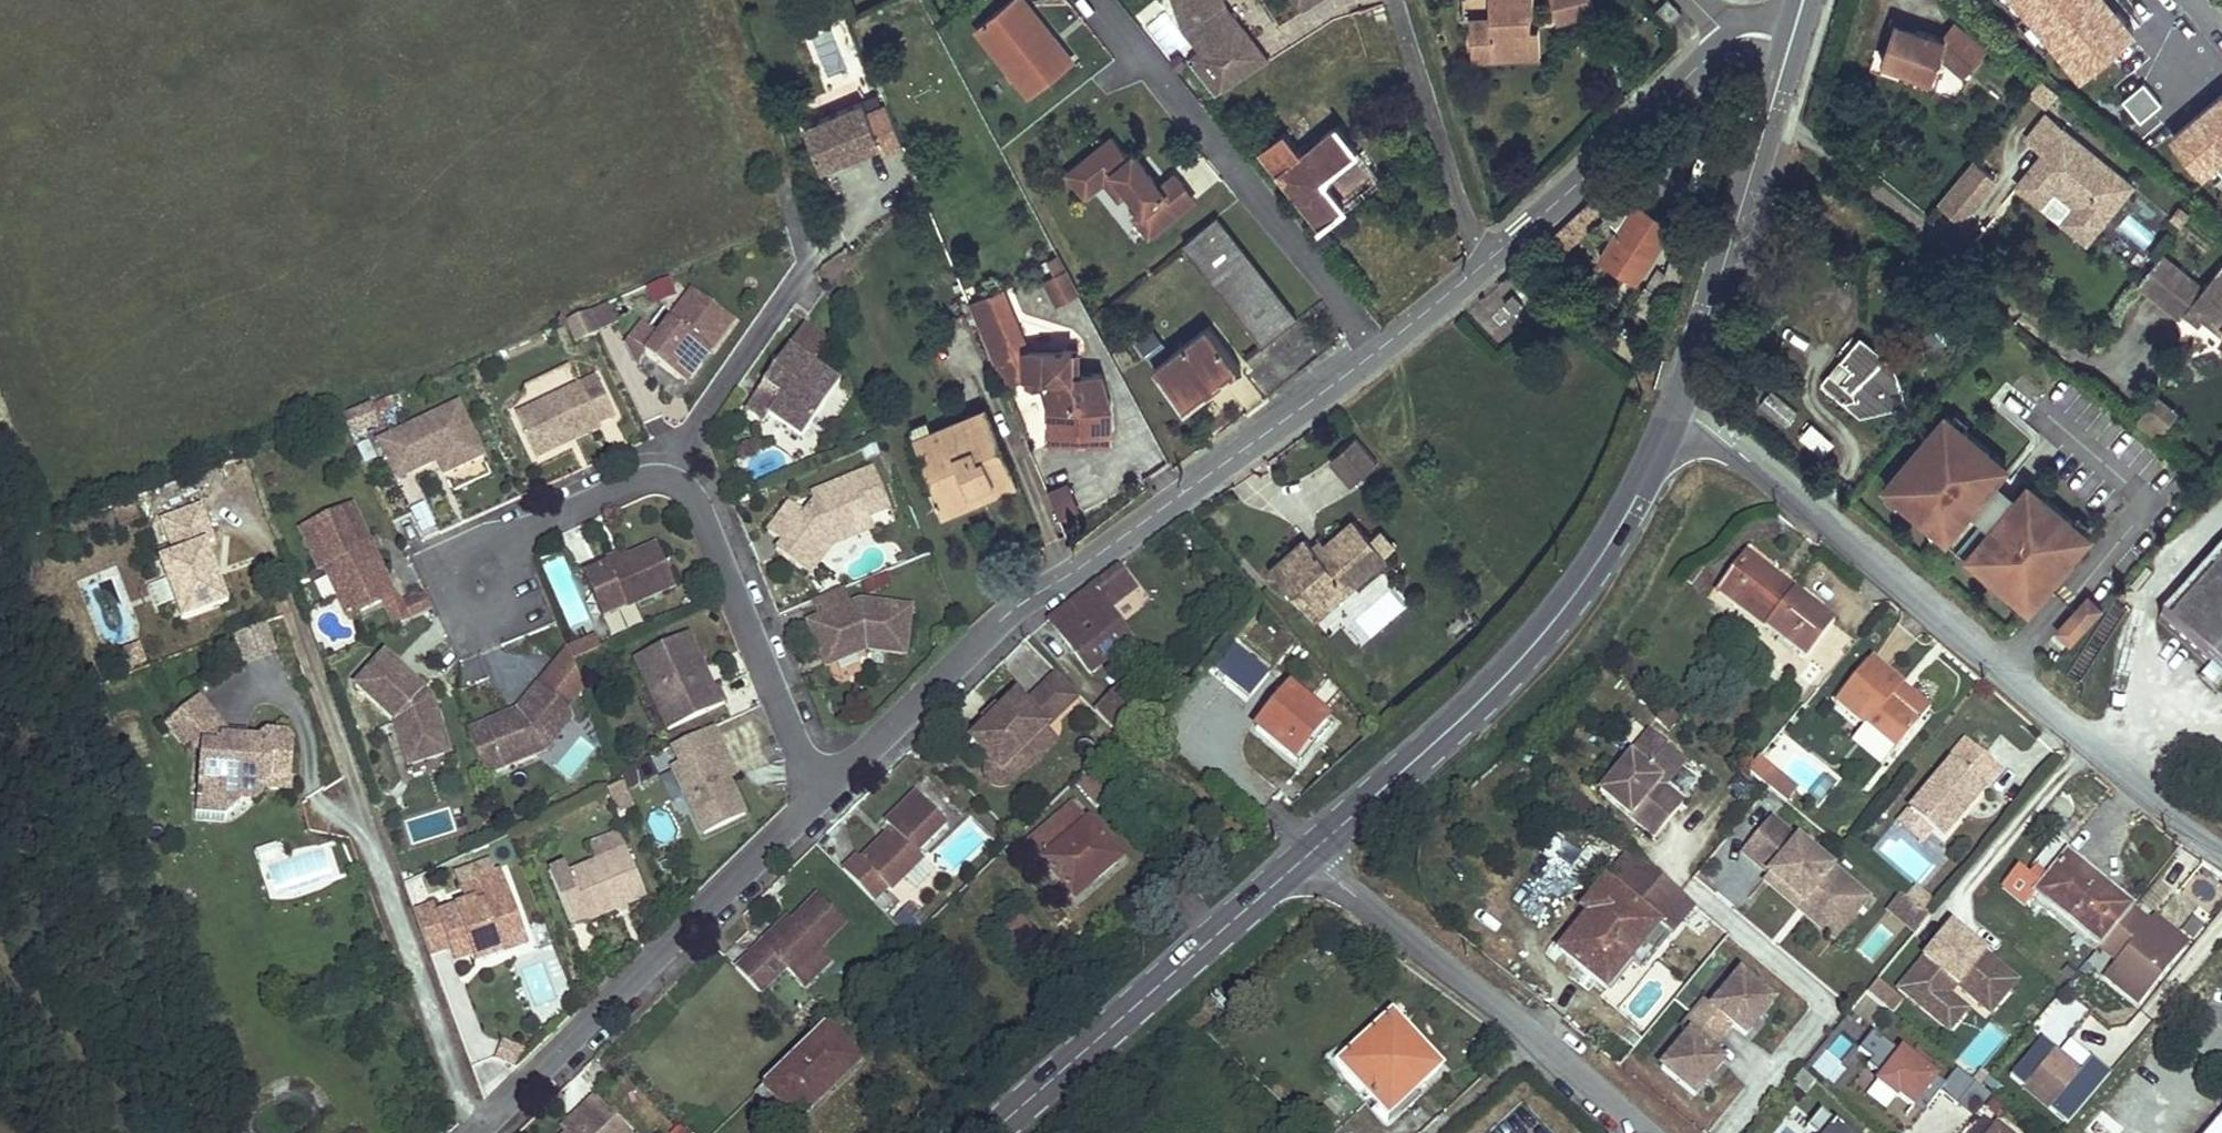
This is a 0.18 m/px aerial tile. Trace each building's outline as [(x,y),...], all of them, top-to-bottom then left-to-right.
[(1026,0),(1006,0),(976,25),(1028,95),(1067,63),(1026,11),(1031,6),(1026,0)] [(1221,0),(1174,0),(1182,30),(1200,51),(1230,85),(1270,61),(1228,13),(1222,19),(1216,13),(1223,8),(1222,7),(1221,0)] [(1302,12),(1321,0),(1294,0),(1302,12)] [(1535,0),(1490,0),(1491,20),(1471,21),(1474,58),(1493,57),(1493,51),(1516,50),(1516,56),(1541,54),(1539,28),(1533,28),(1532,13),(1536,13),(1535,0)] [(1593,0),(1553,0),(1558,21),(1596,12),(1593,0)] [(1671,0),(1665,0),(1658,7),(1674,23),(1684,13),(1671,0)] [(2142,30),(2116,0),(2015,0),(2084,80),(2142,30)] [(1228,13),(1223,8),(1216,13),(1222,19),(1228,13)] [(1947,37),(1898,22),(1884,63),(1933,79),(1941,57),(1967,72),(1985,46),(1953,20),(1947,37)] [(1219,93),(1230,85),(1200,51),(1187,62),(1219,93)] [(2037,76),(2027,89),(2044,103),(2054,91),(2037,76)] [(2118,99),(2139,124),(2163,105),(2142,80),(2118,99)] [(2162,140),(2200,184),(2214,171),(2221,181),(2221,88),(2162,140)] [(887,104),(868,112),(863,102),(806,127),(825,171),(881,146),(885,154),(905,146),(887,104)] [(2042,113),(2023,136),(2040,151),(2041,151),(2047,142),(2060,127),(2042,113)] [(1305,153),(1286,134),(1263,152),(1322,226),(1348,205),(1331,183),(1331,178),(1331,173),(1359,152),(1339,126),(1305,153)] [(2051,145),(2044,154),(2041,151),(2040,151),(2018,178),(2037,193),(2052,175),(2084,201),(2077,210),(2095,226),(2129,184),(2060,127),(2047,142),(2051,145)] [(1200,201),(1178,170),(1161,181),(1138,148),(1130,153),(1116,133),(1064,170),(1085,200),(1108,184),(1147,239),(1200,201)] [(1995,174),(1973,157),(1939,201),(1961,218),(1995,174)] [(2084,201),(2052,175),(2037,193),(2018,178),(2014,183),(2038,202),(2052,186),(2074,204),(2060,221),(2084,240),(2095,226),(2077,210),(2084,201)] [(1622,201),(1606,185),(1567,222),(1579,234),(1597,218),(1601,222),(1622,201)] [(1674,223),(1638,200),(1634,205),(1671,228),(1674,223)] [(1671,228),(1634,205),(1600,258),(1636,282),(1671,228)] [(1297,319),(1217,214),(1184,241),(1263,344),(1297,319)] [(2185,308),(2201,319),(2206,312),(2208,308),(2221,318),(2221,258),(2202,285),(2159,253),(2138,282),(2182,314),(2185,308)] [(1082,293),(1069,269),(1049,279),(1062,304),(1082,293)] [(670,278),(647,287),(654,304),(676,295),(670,278)] [(1113,402),(1104,372),(1082,371),(1075,371),(1077,347),(1031,344),(1010,283),(969,300),(987,342),(1004,384),(1027,375),(1043,370),(1048,386),(1053,399),(1052,431),(1112,431),(1113,402)] [(656,334),(641,354),(674,379),(688,377),(698,365),(695,358),(702,349),(706,353),(730,322),(689,290),(656,334)] [(1525,304),(1514,294),(1505,304),(1516,314),(1525,304)] [(2208,308),(2206,312),(2221,324),(2221,318),(2208,308)] [(623,345),(631,367),(641,354),(656,334),(626,312),(613,328),(627,339),(623,345)] [(596,337),(586,315),(564,325),(573,348),(596,337)] [(1239,365),(1210,326),(1156,366),(1186,407),(1239,365)] [(1885,359),(1859,338),(1821,383),(1844,402),(1846,400),(1860,413),(1904,403),(1900,386),(1899,386),(1894,373),(1885,359)] [(695,358),(698,365),(706,353),(702,349),(695,358)] [(789,353),(746,415),(764,427),(769,420),(802,443),(840,388),(789,353)] [(1030,385),(1036,390),(1048,386),(1043,370),(1027,375),(1030,385)] [(612,416),(592,376),(513,416),(535,460),(566,444),(564,440),(596,424),(612,416)] [(688,377),(674,379),(682,385),(688,377)] [(1769,392),(1759,408),(1789,426),(1798,409),(1769,392)] [(355,437),(380,425),(369,403),(344,415),(355,437)] [(429,464),(435,461),(436,464),(443,478),(481,458),(455,407),(376,447),(395,485),(430,467),(429,464)] [(1017,483),(986,409),(931,432),(934,439),(918,445),(928,469),(935,467),(942,485),(931,489),(938,505),(971,490),(976,501),(1017,483)] [(1810,421),(1798,437),(1824,457),(1836,441),(1810,421)] [(596,424),(564,440),(566,444),(598,428),(596,424)] [(1380,464),(1359,441),(1333,463),(1354,487),(1380,464)] [(888,508),(872,468),(822,488),(825,496),(812,501),(805,514),(791,504),(769,532),(783,543),(777,551),(802,570),(816,549),(812,546),(821,533),(847,522),(850,529),(870,521),(867,516),(888,508)] [(1996,517),(2017,491),(1995,473),(1974,499),(1996,517)] [(1070,482),(1048,491),(1060,519),(1081,511),(1070,482)] [(976,501),(971,490),(938,505),(942,515),(976,501)] [(159,562),(181,623),(228,606),(206,546),(215,543),(201,507),(161,522),(174,557),(159,562)] [(370,544),(351,507),(300,533),(319,571),(325,568),(350,619),(396,596),(374,551),(370,544)] [(1933,515),(1929,519),(1945,532),(1948,528),(1933,515)] [(872,528),(870,521),(850,529),(847,522),(821,533),(812,546),(816,549),(802,570),(810,576),(831,545),(872,528)] [(1309,540),(1282,564),(1295,578),(1287,585),(1304,605),(1319,592),(1323,598),(1343,581),(1351,590),(1387,557),(1358,523),(1330,548),(1321,555),(1315,547),(1309,540)] [(1324,540),(1315,547),(1321,555),(1330,548),(1324,540)] [(376,541),(370,544),(374,551),(380,548),(376,541)] [(674,586),(655,544),(622,558),(600,567),(597,561),(580,569),(600,617),(674,586)] [(1969,552),(1985,565),(1988,561),(1972,548),(1969,552)] [(2161,617),(2221,673),(2221,549),(2161,617)] [(622,558),(620,552),(597,561),(600,567),(622,558)] [(1793,591),(1746,556),(1718,592),(1765,628),(1794,593),(1793,591)] [(1282,564),(1274,571),(1287,585),(1295,578),(1282,564)] [(1136,589),(1120,566),(1051,618),(1068,640),(1085,627),(1136,589)] [(1319,592),(1304,605),(1317,620),(1351,590),(1343,581),(1323,598),(1319,592)] [(1335,614),(1359,645),(1411,606),(1393,583),(1372,599),(1366,591),(1335,614)] [(843,589),(811,602),(818,619),(834,655),(861,645),(867,646),(867,651),(906,655),(910,607),(859,601),(850,605),(843,589)] [(2075,608),(2090,621),(2103,605),(2089,592),(2075,608)] [(1833,622),(1794,593),(1765,628),(1806,659),(1833,622)] [(2074,639),(2090,621),(2075,608),(2059,626),(2074,639)] [(834,655),(818,619),(810,622),(829,666),(867,651),(867,646),(861,645),(834,655)] [(234,633),(242,662),(275,652),(266,624),(234,633)] [(691,671),(701,666),(685,632),(632,657),(666,729),(723,702),(715,686),(711,688),(706,690),(699,673),(694,676),(691,671)] [(1269,674),(1236,647),(1216,671),(1250,698),(1269,674)] [(385,654),(356,684),(394,721),(403,747),(418,742),(423,759),(449,751),(438,716),(418,697),(424,690),(385,654)] [(1901,685),(1870,659),(1835,701),(1894,750),(1917,723),(1890,699),(1901,685)] [(711,688),(701,666),(691,671),(694,676),(699,673),(706,690),(711,688)] [(1078,697),(1057,676),(1025,707),(1015,698),(1000,713),(986,727),(971,742),(1002,773),(1078,697)] [(1127,681),(1095,713),(1119,736),(1151,705),(1127,681)] [(569,707),(538,682),(522,701),(527,705),(522,711),(518,712),(517,708),(468,727),(486,772),(546,748),(555,737),(549,731),(569,707)] [(1330,718),(1291,686),(1256,730),(1293,761),(1330,718)] [(432,699),(424,690),(418,697),(438,716),(432,699)] [(1818,698),(1812,694),(1795,714),(1802,719),(1818,698)] [(196,741),(218,721),(198,699),(175,719),(196,741)] [(522,701),(517,708),(518,712),(522,711),(527,705),(522,701)] [(572,716),(569,707),(549,731),(555,737),(572,716)] [(981,721),(986,727),(1000,713),(994,707),(981,721)] [(196,741),(175,719),(165,729),(185,751),(192,745),(196,741)] [(196,741),(192,745),(202,756),(202,747),(221,748),(221,740),(236,741),(236,746),(245,746),(245,742),(247,742),(247,734),(229,733),(218,721),(196,741)] [(718,743),(710,726),(670,745),(677,761),(670,765),(702,833),(742,814),(725,777),(711,747),(718,743)] [(1679,756),(1649,731),(1598,791),(1653,837),(1677,808),(1649,784),(1654,777),(1658,780),(1679,756)] [(2000,770),(1965,741),(1947,761),(1950,764),(1909,813),(1930,831),(1940,840),(1960,817),(1956,814),(1961,809),(1964,812),(2000,770)] [(418,742),(403,747),(409,764),(423,759),(418,742)] [(733,773),(718,743),(711,747),(725,777),(733,773)] [(1663,786),(1684,760),(1679,756),(1658,780),(1654,777),(1649,784),(1677,808),(1682,802),(1663,786)] [(1095,808),(1114,793),(1094,770),(1077,785),(1095,808)] [(291,791),(292,780),(273,779),(266,785),(266,789),(291,791)] [(222,796),(200,794),(198,813),(228,815),(234,809),(222,796)] [(945,825),(914,794),(884,824),(891,831),(886,836),(892,841),(888,846),(876,846),(860,862),(856,858),(842,872),(873,903),(887,890),(890,893),(922,861),(916,855),(945,825)] [(1087,820),(1074,804),(1029,843),(1043,859),(1041,861),(1076,901),(1093,885),(1088,879),(1117,853),(1089,819),(1087,820)] [(1930,831),(1909,813),(1898,825),(1919,843),(1930,831)] [(1859,890),(1771,818),(1743,852),(1768,873),(1830,924),(1859,890)] [(892,841),(886,836),(876,846),(888,846),(892,841)] [(648,897),(628,850),(569,875),(572,883),(558,889),(571,920),(585,914),(589,922),(648,897)] [(1602,881),(1615,890),(1593,919),(1588,914),(1559,952),(1605,989),(1626,962),(1657,924),(1672,936),(1680,924),(1694,906),(1680,894),(1627,850),(1612,869),(1602,881)] [(2131,909),(2066,856),(2034,895),(2099,947),(2131,909)] [(511,896),(503,873),(494,877),(502,899),(511,896)] [(1830,924),(1768,873),(1763,880),(1834,938),(1867,897),(1859,890),(1830,924)] [(502,899),(494,877),(470,885),(476,903),(468,906),(440,916),(436,907),(417,914),(432,955),(450,949),(456,963),(474,956),(487,952),(490,959),(516,950),(506,924),(519,919),(511,896),(502,899)] [(1615,890),(1602,881),(1581,909),(1588,914),(1593,919),(1615,890)] [(470,885),(462,888),(468,906),(476,903),(470,885)] [(1928,917),(1899,894),(1886,909),(1914,933),(1928,917)] [(845,924),(817,897),(791,923),(766,948),(761,944),(747,958),(772,983),(786,970),(792,977),(845,924)] [(909,938),(927,922),(913,906),(894,922),(909,938)] [(2148,922),(2131,909),(2099,947),(2116,962),(2148,922)] [(1044,944),(1020,916),(1001,932),(1025,961),(1044,944)] [(2187,945),(2152,916),(2148,922),(2183,951),(2187,945)] [(766,948),(791,923),(787,918),(761,944),(766,948)] [(516,950),(529,945),(519,919),(506,924),(516,950)] [(2183,951),(2148,922),(2116,962),(2104,977),(2139,1005),(2183,951)] [(1641,974),(1672,936),(1657,924),(1626,962),(1641,974)] [(1981,953),(1949,926),(1896,989),(1928,1017),(1946,996),(1954,987),(1987,1015),(2015,982),(1986,958),(1982,962),(1977,957),(1981,953)] [(487,952),(474,956),(477,964),(490,959),(487,952)] [(1986,958),(1981,953),(1977,957),(1982,962),(1986,958)] [(772,983),(747,958),(735,970),(760,995),(772,983)] [(1698,1102),(1729,1062),(1714,1050),(1732,1029),(1748,1042),(1779,1003),(1731,965),(1651,1065),(1698,1102)] [(1964,1011),(1946,996),(1928,1017),(1947,1032),(1964,1011)] [(1441,1067),(1391,1015),(1346,1058),(1370,1085),(1364,1092),(1380,1110),(1418,1075),(1425,1082),(1441,1067)] [(1751,1037),(1762,1049),(1780,1033),(1769,1021),(1751,1037)] [(856,1059),(824,1025),(755,1092),(787,1126),(794,1119),(798,1122),(831,1091),(828,1086),(856,1059)] [(1856,1059),(1880,1073),(1865,1100),(1908,1125),(1939,1072),(1871,1033),(1856,1059)] [(2055,1050),(2041,1039),(2010,1076),(2024,1088),(2055,1050)] [(2081,1071),(2055,1050),(2024,1088),(2049,1109),(2081,1071)] [(1370,1085),(1346,1058),(1338,1064),(1364,1092),(1370,1085)] [(1945,1098),(1976,1117),(1991,1093),(1959,1074),(1945,1098)] [(1425,1082),(1418,1075),(1380,1110),(1387,1118),(1425,1082)] [(595,1098),(581,1112),(585,1117),(568,1132),(628,1132),(595,1098)] [(581,1112),(561,1131),(562,1132),(568,1132),(585,1117),(581,1112)] [(1820,1114),(1807,1132),(1848,1132),(1820,1114)] [(2207,1132),(2221,1132),(2221,1116),(2207,1132)] [(1993,1122),(1985,1132),(2008,1132),(1993,1122)]
